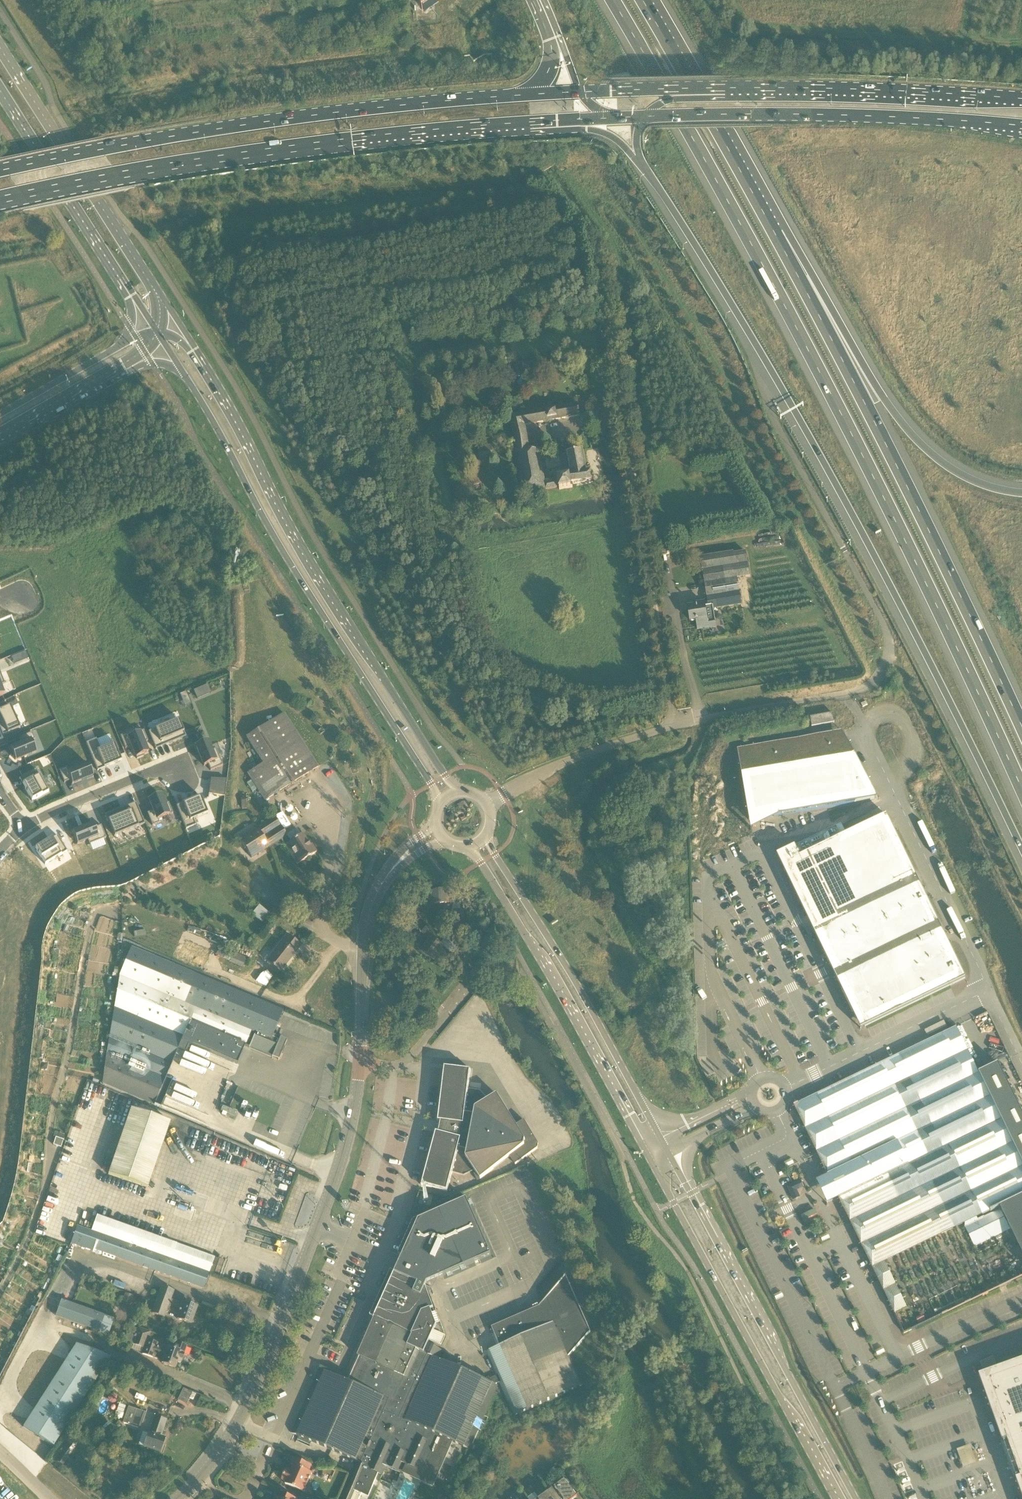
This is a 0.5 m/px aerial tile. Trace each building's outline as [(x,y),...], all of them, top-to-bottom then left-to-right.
[(562,301),(582,297),(580,288),(561,292),(562,301)] [(578,404),(511,416),(517,453),(518,453),(524,494),(559,487),(560,490),(573,488),(572,485),(592,481),(591,473),(586,474),(581,451),(568,454),(572,476),(545,481),(540,450),(541,450),(540,449),(530,451),(525,425),(580,416),(578,404)] [(491,444),(478,447),(480,458),(494,455),(491,444)] [(690,621),(696,620),(698,630),(717,627),(714,609),(741,604),(737,578),(749,576),(746,552),(701,559),(707,596),(708,603),(705,603),(696,604),(697,606),(688,607),(690,621)] [(0,709),(0,717),(7,734),(24,729),(15,704),(0,709)] [(257,789),(265,801),(318,767),(284,713),(269,723),(247,737),(263,764),(248,773),(252,780),(247,783),(252,792),(257,789)] [(810,717),(812,727),(835,723),(833,713),(810,717)] [(179,721),(155,730),(162,747),(186,739),(179,721)] [(126,734),(119,736),(124,748),(129,747),(133,758),(135,758),(136,760),(143,757),(142,756),(148,754),(139,733),(127,737),(126,734)] [(878,799),(849,745),(837,747),(834,733),(737,749),(749,821),(878,799)] [(14,749),(12,750),(15,757),(17,757),(19,762),(39,755),(34,744),(37,742),(35,736),(23,739),(25,744),(13,748),(14,749)] [(210,737),(196,742),(205,763),(209,761),(212,767),(223,764),(221,757),(218,758),(210,737)] [(117,744),(94,752),(100,769),(123,761),(117,744)] [(68,764),(61,767),(65,779),(72,777),(74,783),(94,776),(88,762),(69,768),(68,764)] [(39,771),(22,778),(34,801),(51,795),(39,771)] [(211,779),(209,794),(225,797),(227,780),(211,779)] [(202,791),(179,799),(186,817),(209,809),(202,791)] [(155,815),(150,816),(155,829),(162,827),(161,823),(173,820),(164,798),(160,800),(159,799),(151,801),(152,802),(151,803),(155,815)] [(132,805),(108,812),(114,831),(139,823),(132,805)] [(802,856),(831,917),(833,921),(918,880),(887,815),(839,839),(834,828),(801,844),(806,854),(802,856)] [(281,839),(287,836),(275,817),(240,840),(252,858),(281,839)] [(93,822),(73,828),(78,842),(98,835),(99,839),(105,837),(101,824),(95,826),(93,822)] [(281,839),(297,865),(316,853),(311,845),(310,846),(302,834),(291,841),(287,836),(281,839)] [(57,837),(36,848),(45,865),(67,853),(57,837)] [(13,866),(17,869),(28,858),(24,854),(13,866)] [(811,926),(836,977),(940,926),(918,880),(833,921),(831,917),(811,926)] [(427,893),(428,904),(451,903),(451,887),(427,893)] [(263,922),(271,913),(260,904),(252,913),(263,922)] [(940,926),(836,977),(861,1029),(966,979),(940,926)] [(287,935),(267,961),(280,972),(301,946),(287,935)] [(108,1053),(102,1084),(109,1087),(155,1105),(161,1107),(172,1081),(166,1078),(179,1049),(185,1052),(189,1044),(237,1064),(245,1046),(251,1032),(255,1033),(249,1048),(273,1057),(275,1051),(282,1054),(287,1040),(273,1035),(283,1011),(282,1010),(233,990),(144,952),(133,948),(121,977),(113,1022),(110,1039),(108,1053)] [(243,967),(247,958),(234,952),(230,961),(243,967)] [(929,1036),(946,1028),(943,1022),(926,1030),(929,1036)] [(998,1064),(979,1073),(956,1027),(794,1106),(862,1245),(988,1184),(1021,1253),(1021,1114),(998,1064)] [(471,1070),(445,1067),(444,1066),(437,1121),(437,1122),(438,1122),(441,1122),(439,1132),(437,1132),(435,1131),(435,1133),(421,1185),(447,1192),(453,1172),(464,1175),(474,1170),(480,1179),(510,1157),(516,1164),(515,1165),(516,1165),(538,1148),(538,1144),(531,1132),(524,1120),(524,1121),(516,1126),(497,1094),(488,1100),(480,1092),(468,1090),(471,1070)] [(170,1122),(131,1109),(108,1174),(147,1188),(170,1122)] [(64,1140),(56,1137),(53,1145),(61,1148),(64,1140)] [(792,1200),(801,1197),(798,1189),(805,1187),(802,1180),(787,1185),(792,1200)] [(539,1307),(491,1328),(500,1347),(486,1352),(497,1376),(490,1379),(489,1382),(441,1361),(445,1352),(428,1344),(436,1325),(430,1310),(434,1309),(425,1287),(427,1283),(443,1275),(443,1276),(491,1255),(466,1199),(440,1211),(439,1209),(413,1221),(398,1255),(402,1257),(395,1273),(391,1271),(370,1317),(374,1318),(374,1319),(347,1381),(319,1369),(291,1433),(299,1436),(298,1439),(310,1445),(312,1442),(357,1462),(341,1498),(352,1498),(355,1491),(369,1497),(379,1474),(383,1476),(387,1467),(401,1473),(405,1464),(427,1474),(431,1464),(428,1463),(432,1455),(435,1456),(439,1447),(436,1445),(440,1437),(468,1449),(469,1449),(498,1386),(495,1384),(500,1383),(514,1416),(581,1387),(584,1385),(582,1380),(571,1355),(590,1331),(581,1309),(566,1275),(539,1307)] [(109,1220),(98,1216),(92,1231),(104,1235),(109,1220)] [(104,1235),(92,1231),(77,1226),(71,1244),(92,1251),(93,1249),(203,1289),(209,1274),(186,1265),(170,1260),(171,1259),(104,1235)] [(209,1274),(209,1273),(213,1275),(219,1259),(176,1244),(171,1259),(170,1260),(186,1265),(209,1274)] [(162,1287),(153,1313),(164,1317),(166,1310),(177,1314),(176,1317),(178,1318),(178,1319),(191,1324),(191,1323),(193,1323),(195,1317),(193,1317),(196,1308),(183,1303),(183,1305),(170,1300),(173,1291),(162,1287)] [(133,1296),(125,1293),(122,1302),(130,1305),(133,1296)] [(61,1301),(56,1316),(109,1335),(115,1320),(61,1301)] [(158,1344),(147,1340),(150,1331),(138,1328),(132,1344),(143,1348),(141,1354),(153,1358),(163,1361),(162,1363),(175,1368),(177,1362),(180,1363),(186,1347),(176,1343),(173,1349),(168,1347),(167,1348),(158,1345),(158,1344)] [(53,1446),(110,1357),(76,1344),(23,1427),(53,1446)] [(1021,1483),(1021,1360),(983,1374),(1007,1441),(1002,1442),(1015,1478),(1019,1476),(1021,1483)] [(177,1401),(186,1405),(191,1393),(183,1389),(177,1401)] [(144,1413),(128,1407),(119,1404),(117,1411),(126,1414),(122,1423),(131,1426),(139,1428),(144,1413)] [(139,1444),(144,1446),(144,1447),(160,1452),(160,1451),(162,1452),(164,1446),(162,1445),(164,1440),(160,1438),(166,1420),(155,1416),(149,1434),(148,1434),(148,1435),(143,1433),(139,1444)] [(72,1439),(57,1461),(64,1465),(79,1443),(72,1439)] [(963,1466),(977,1463),(972,1445),(959,1448),(963,1466)] [(312,1473),(309,1472),(312,1466),(294,1458),(291,1465),(294,1466),(291,1472),(286,1470),(282,1480),(286,1482),(285,1484),(304,1492),(312,1473)] [(546,1473),(550,1479),(558,1473),(554,1467),(546,1473)] [(577,1497),(565,1480),(555,1487),(554,1486),(548,1491),(554,1498),(560,1498),(562,1497),(563,1498),(574,1498),(577,1497)] [(548,1491),(547,1491),(548,1492),(539,1498),(538,1498),(537,1498),(554,1498),(548,1491)]
